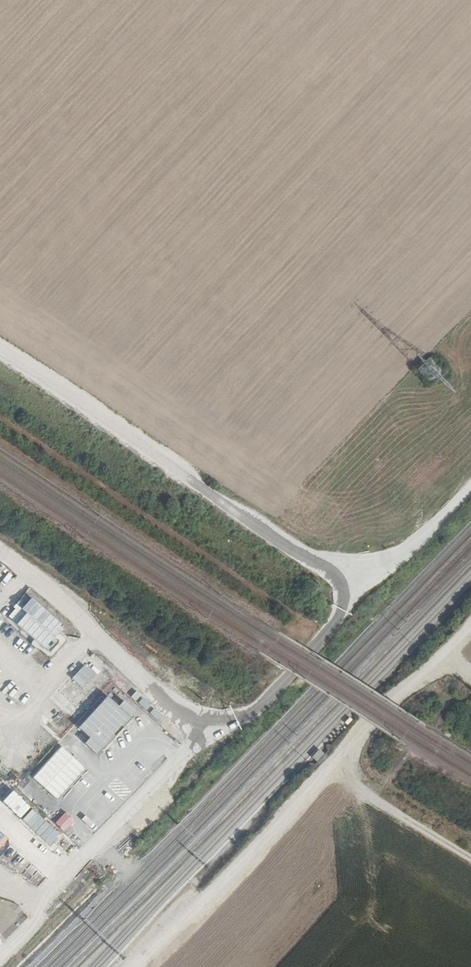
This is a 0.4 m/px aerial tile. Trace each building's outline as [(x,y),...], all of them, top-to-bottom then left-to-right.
[(54,635),(64,624),(27,592),(5,619),(46,655),(59,640),(54,635)] [(90,659),(51,701),(62,711),(71,702),(82,712),(112,679),(90,659)] [(125,698),(119,704),(109,694),(78,726),(90,737),(85,742),(97,753),(138,711),(125,698)] [(145,708),(150,705),(144,696),(139,699),(145,708)] [(44,786),(53,776),(42,766),(33,776),(44,786)] [(13,789),(2,800),(44,840),(54,829),(13,789)]
